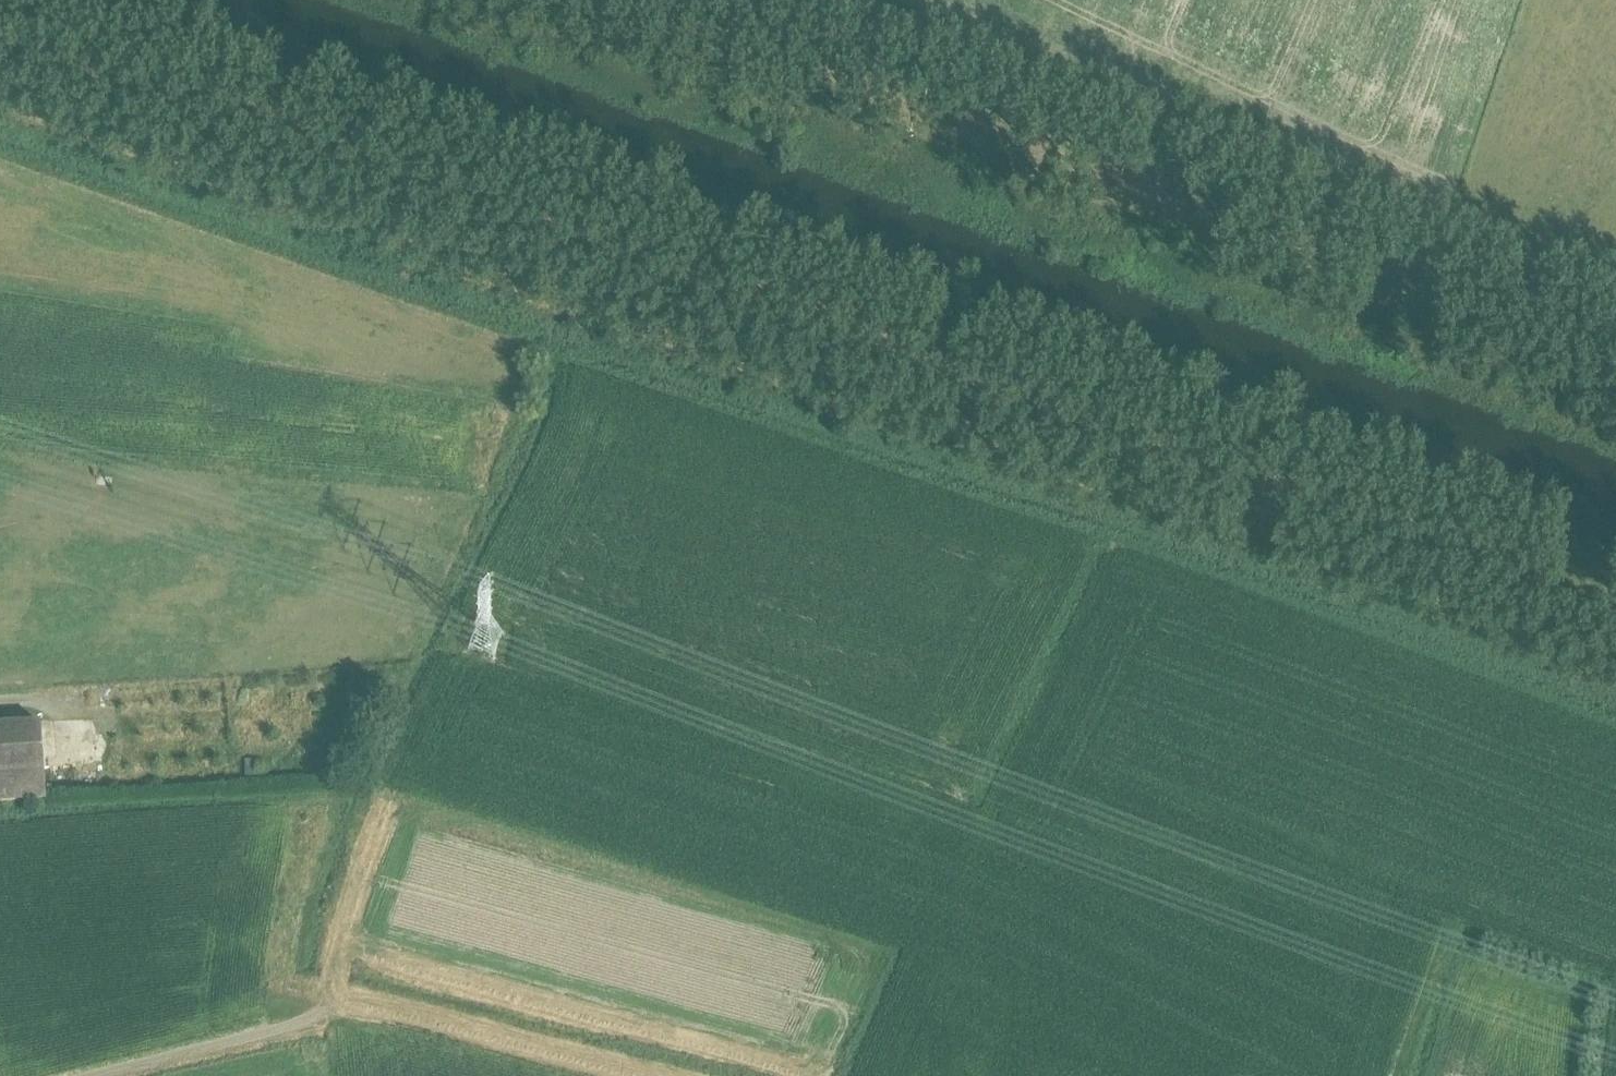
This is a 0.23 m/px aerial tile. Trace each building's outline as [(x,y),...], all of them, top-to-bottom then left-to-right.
[(0,725),(0,803),(47,799),(42,723),(0,725)] [(245,760),(244,777),(259,777),(260,761),(245,760)]
